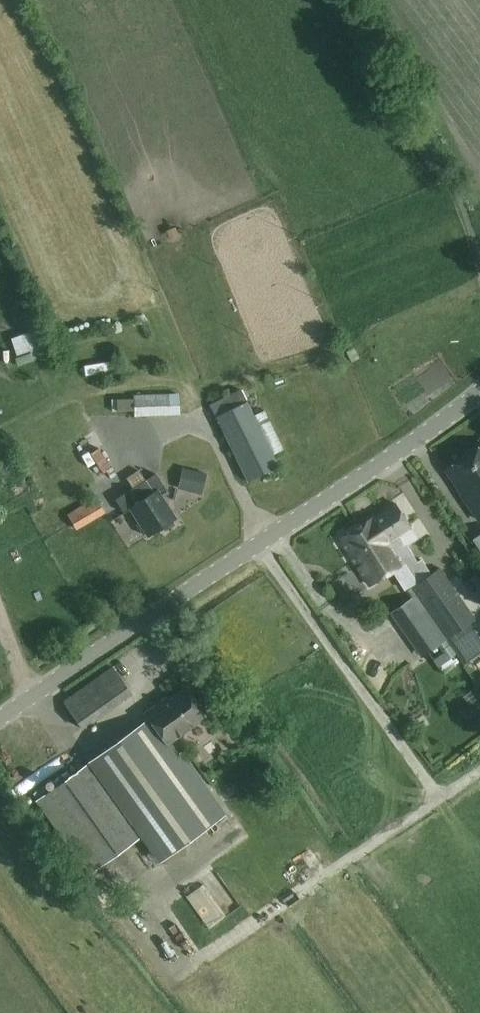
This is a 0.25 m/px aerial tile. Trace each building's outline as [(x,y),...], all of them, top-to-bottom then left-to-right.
[(14,352),(36,345),(31,328),(9,334),(14,352)] [(111,372),(111,359),(82,360),(82,373),(111,372)] [(264,409),(254,414),(247,400),(242,388),(209,404),(215,416),(247,481),(279,465),(273,454),(284,449),(264,409)] [(135,416),(181,414),(180,391),(134,394),(135,416)] [(79,408),(46,426),(43,420),(28,428),(59,487),(108,461),(79,408)] [(446,469),(463,494),(462,495),(479,520),(479,519),(479,446),(446,469)] [(183,468),(179,483),(203,489),(206,473),(183,468)] [(124,513),(129,510),(145,536),(175,517),(158,491),(162,488),(154,475),(115,499),(124,513)] [(94,498),(67,514),(76,529),(103,514),(94,498)] [(361,525),(373,542),(376,540),(386,557),(397,551),(404,563),(417,583),(411,588),(424,606),(448,640),(447,640),(464,663),(479,652),(479,638),(469,623),(476,618),(440,567),(431,573),(421,557),(417,560),(407,545),(419,538),(412,527),(410,529),(394,504),(361,525)] [(373,542),(361,525),(340,538),(370,585),(404,563),(397,551),(386,557),(376,540),(373,542)] [(471,537),(479,551),(479,531),(471,537)] [(447,640),(424,606),(401,623),(424,656),(438,646),(448,660),(456,654),(446,641),(447,640)] [(82,728),(132,693),(112,666),(62,701),(82,728)] [(163,686),(143,697),(149,708),(169,697),(163,686)] [(36,799),(88,873),(143,833),(160,858),(226,811),(181,747),(177,750),(170,741),(205,716),(185,688),(160,705),(159,703),(145,713),(149,719),(36,799)]
